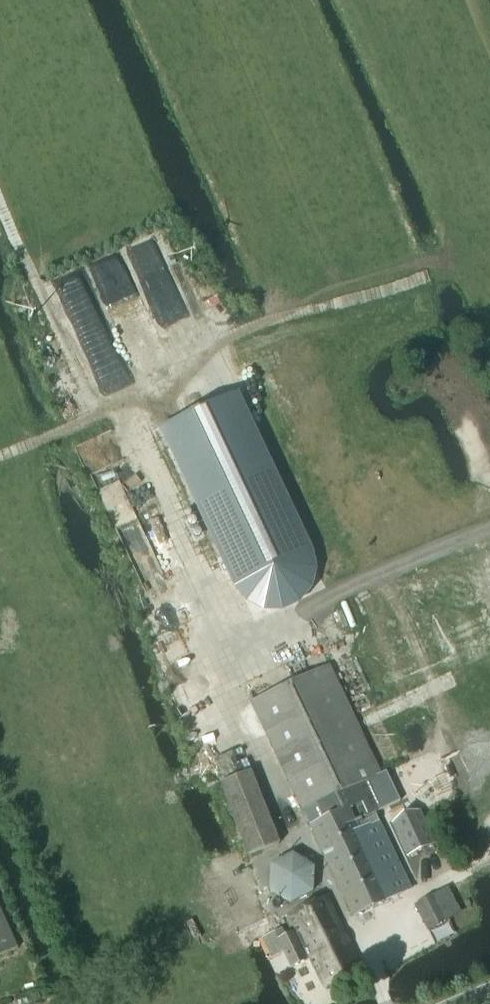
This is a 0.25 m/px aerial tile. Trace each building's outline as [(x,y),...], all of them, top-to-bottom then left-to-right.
[(234,395),(164,429),(164,430),(183,471),(222,554),(237,585),(237,586),(248,600),(264,608),(281,608),(297,600),(308,587),(308,552),(308,551),(234,395)] [(328,666),(251,702),(302,810),(304,813),(311,827),(330,868),(345,899),(353,917),(410,889),(379,822),(359,831),(355,823),(378,812),(364,783),(380,775),(328,666)] [(435,845),(420,811),(391,824),(406,858),(435,845)] [(314,868),(293,854),(270,866),(269,891),(290,905),(313,893),(314,868)] [(436,895),(414,906),(427,930),(427,931),(449,920),(447,916),(457,911),(454,905),(446,890),(436,895)] [(282,929),(262,939),(265,946),(271,960),(284,954),(290,969),(309,960),(323,989),(361,970),(327,896),(288,916),(294,932),(295,934),(293,935),(292,933),(285,936),(284,934),(282,929)] [(17,948),(0,910),(0,956),(17,948)]
